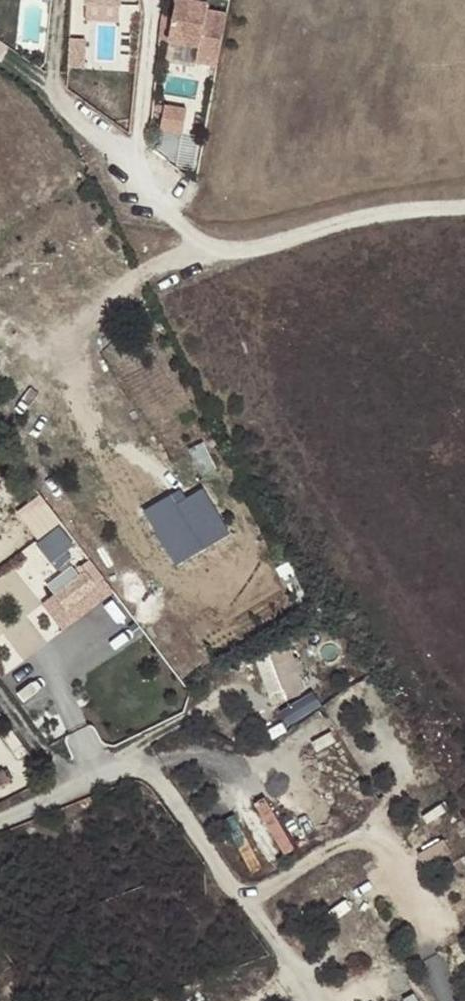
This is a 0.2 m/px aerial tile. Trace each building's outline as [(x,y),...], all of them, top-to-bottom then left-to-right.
[(228,13),(180,3),(171,46),(200,52),(197,64),(217,68),(228,13)] [(172,102),(167,128),(191,132),(196,106),(172,102)] [(188,487),(150,509),(182,564),(238,532),(212,487),(195,497),(188,487)] [(21,510),(64,572),(90,554),(48,492),(21,510)] [(59,616),(97,586),(86,571),(47,601),(59,616)] [(263,655),(276,703),(314,693),(301,644),(263,655)] [(285,707),(292,724),(329,708),(321,691),(285,707)]
